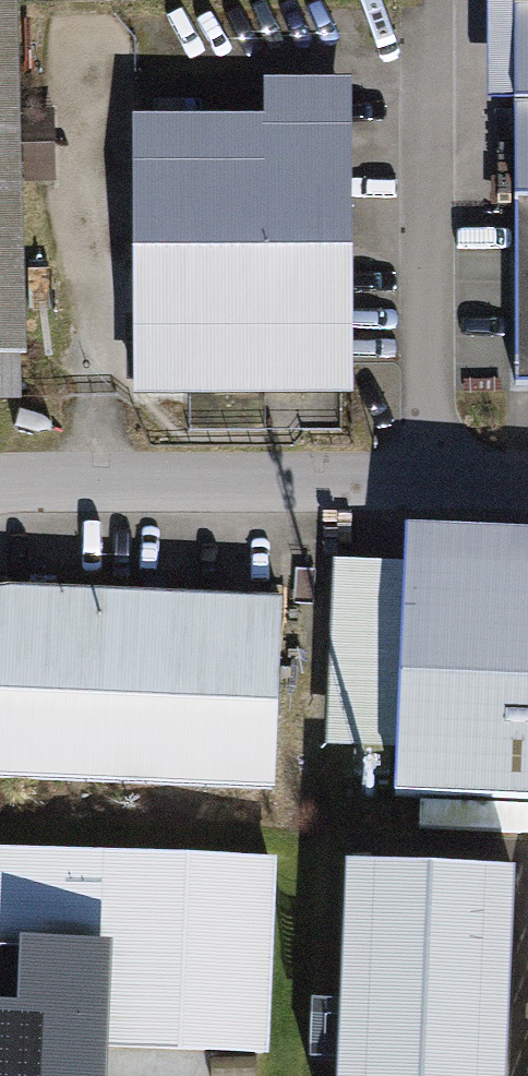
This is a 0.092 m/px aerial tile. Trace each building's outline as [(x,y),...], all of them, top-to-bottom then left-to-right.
[(29,366),(18,0),(0,0),(0,367),(29,366)] [(517,14),(485,14),(485,112),(522,112),(521,390),(527,390),(527,0),(517,0),(517,14)] [(263,127),(121,128),(123,419),(369,417),(366,80),(262,80),(263,127)] [(26,112),(28,176),(58,176),(56,111),(26,112)] [(404,533),(390,802),(527,809),(527,539),(404,533)] [(278,803),(287,603),(6,590),(0,595),(0,792),(278,803)] [(0,853),(0,1075),(105,1075),(106,1059),(270,1067),(281,867),(0,853)] [(343,879),(335,1075),(504,1075),(512,886),(343,879)]
